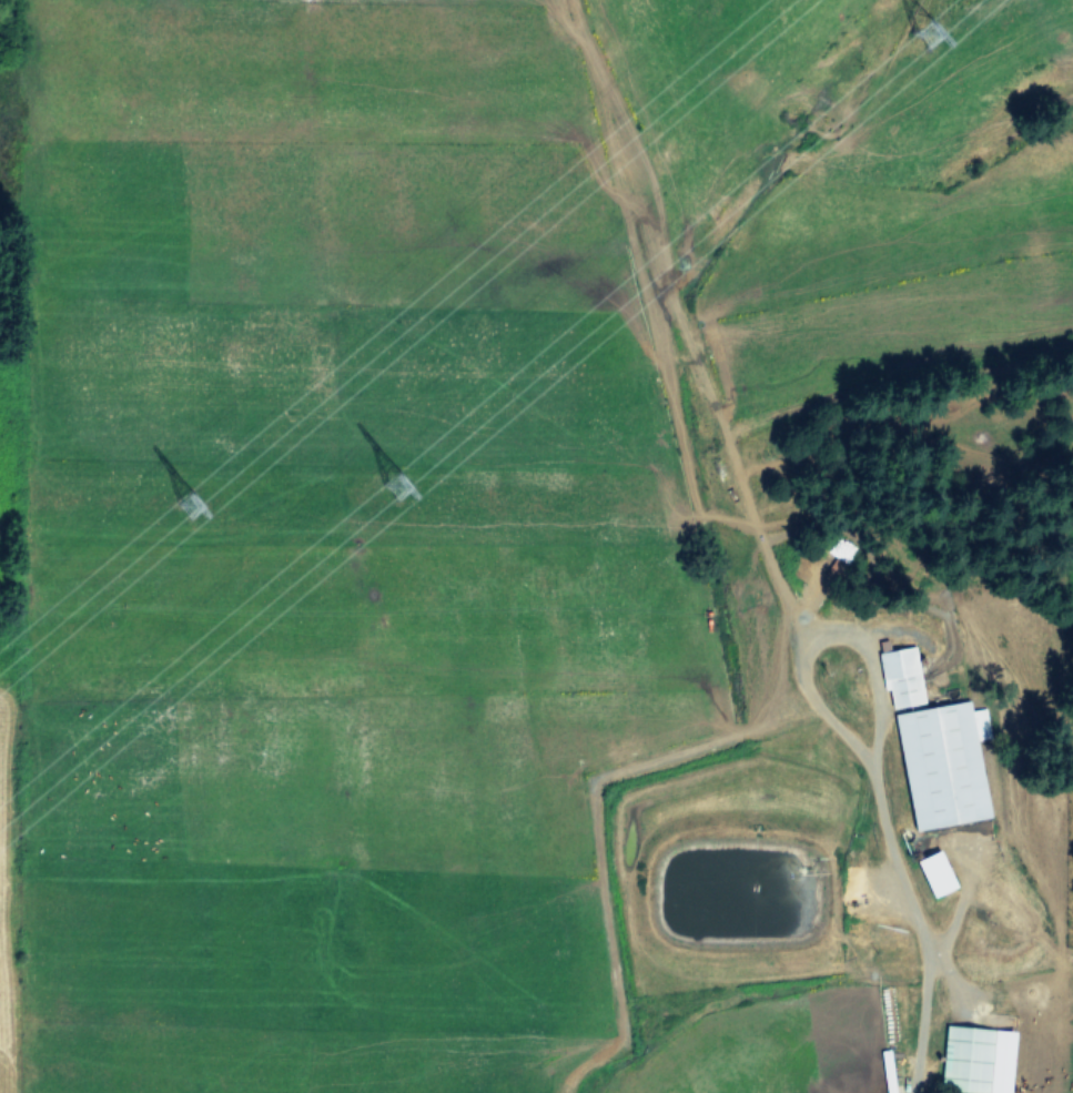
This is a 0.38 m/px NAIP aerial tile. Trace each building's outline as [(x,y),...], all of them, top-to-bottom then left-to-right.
[(921,701),(912,645),(875,650),(884,708),(921,701)] [(891,711),(909,829),(986,817),(974,738),(989,736),(984,706),(968,709),(966,700),(891,711)] [(927,895),(951,885),(935,849),(911,860),(927,895)] [(1010,1031),(1003,1092),(969,1092),(935,1090),(942,1024),(1010,1031)]
